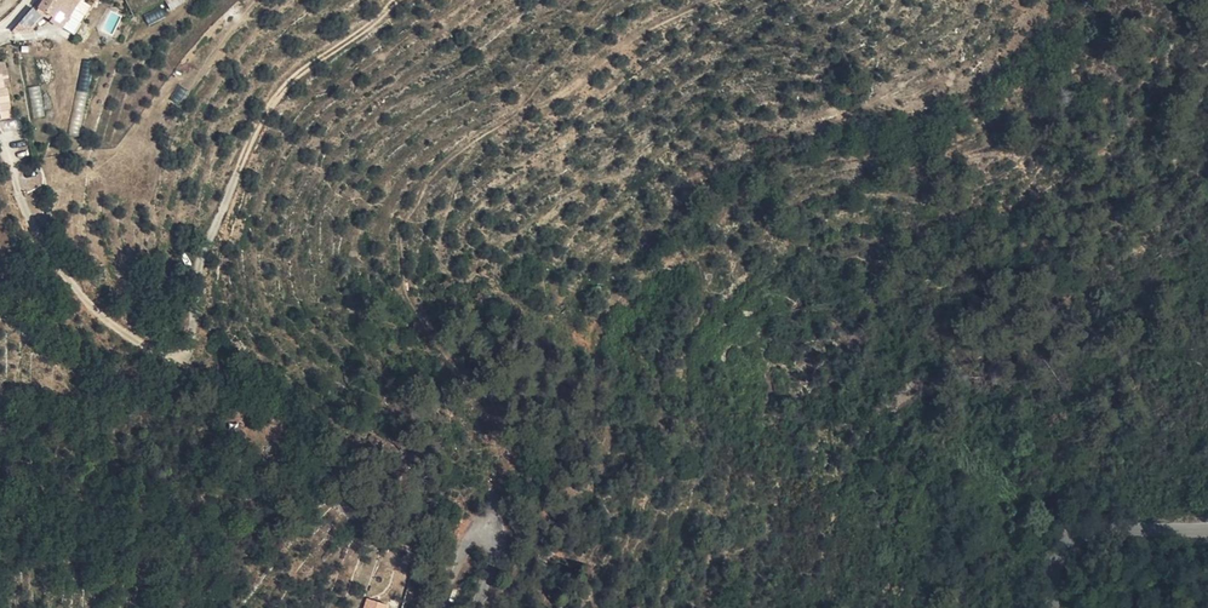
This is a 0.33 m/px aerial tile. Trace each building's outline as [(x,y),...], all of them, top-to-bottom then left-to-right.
[(38,8),(55,18),(57,16),(67,20),(77,4),(80,0),(44,0),(38,8)] [(57,16),(55,18),(75,30),(82,18),(76,14),(81,7),(77,4),(67,20),(57,16)] [(144,14),(147,24),(165,17),(162,8),(144,14)] [(14,117),(4,62),(0,62),(0,119),(14,117)] [(180,105),(188,92),(179,87),(171,99),(180,105)] [(388,604),(364,598),(362,607),(387,607),(388,604)]
